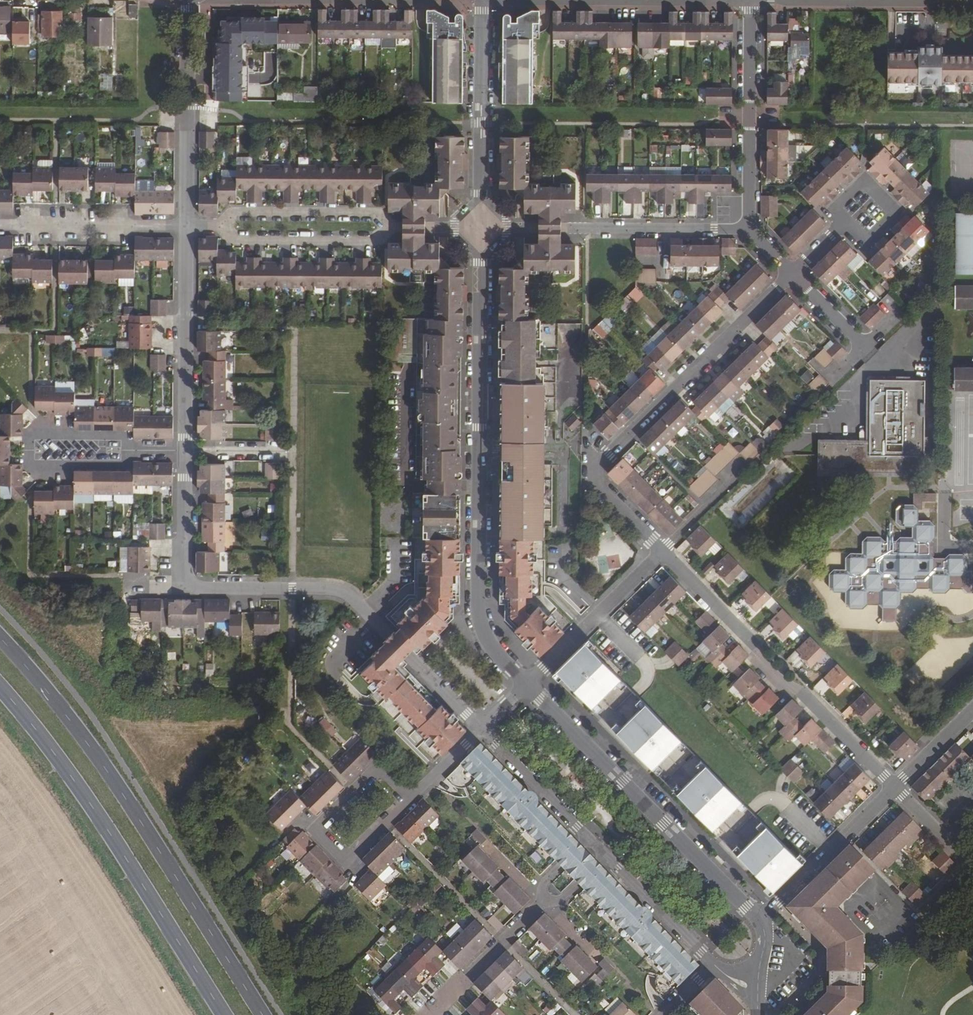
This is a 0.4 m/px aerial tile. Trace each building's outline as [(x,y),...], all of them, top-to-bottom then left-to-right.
[(137,5),(129,4),(129,17),(137,17),(137,5)] [(0,8),(0,32),(10,32),(10,7),(4,7),(4,8),(0,8)] [(328,9),(319,9),(318,37),(334,37),(335,20),(327,20),(328,9)] [(341,21),(335,20),(334,37),(350,37),(351,9),(342,9),(341,21)] [(359,9),(351,9),(350,37),(366,37),(366,21),(359,20),(359,9)] [(373,21),(366,21),(366,37),(382,38),(382,10),(374,9),(373,21)] [(404,21),(398,21),(398,38),(413,38),(413,10),(405,9),(404,21)] [(391,10),(382,10),(382,38),(382,46),(398,46),(398,38),(398,21),(390,21),(391,10)] [(436,10),(428,10),(427,38),(433,38),(433,102),(462,103),(463,86),(462,71),(463,16),(462,14),(460,13),(459,13),(457,14),(456,16),(456,22),(449,22),(449,17),(436,10)] [(540,39),(540,10),(532,10),(517,17),(517,22),(511,22),(511,18),(511,16),(510,14),(507,13),(506,14),(504,15),(504,18),(503,71),(503,87),(503,103),(533,103),(534,39),(540,39)] [(562,11),(553,10),(553,39),(569,40),(570,23),(562,23),(562,11)] [(577,23),(570,23),(569,40),(585,40),(585,11),(577,11),(577,23)] [(593,11),(585,11),(585,40),(600,39),(600,22),(593,22),(593,11)] [(678,11),(669,11),(669,23),(669,40),(685,40),(685,23),(678,23),(678,11)] [(693,23),(685,23),(685,40),(701,40),(701,11),(693,11),(693,23)] [(710,11),(701,11),(701,40),(716,40),(716,23),(710,23),(710,11)] [(724,24),(716,23),(716,40),(732,40),(733,11),(724,11),(724,24)] [(776,11),(767,12),(767,40),(787,40),(787,24),(776,24),(776,11)] [(43,14),(38,14),(38,33),(43,33),(43,36),(61,36),(61,12),(42,12),(43,14)] [(113,40),(113,18),(89,18),(89,40),(113,40)] [(242,42),(278,43),(278,25),(278,21),(266,21),(266,18),(242,18),(242,21),(222,21),(222,42),(218,42),(217,66),(213,66),(213,91),(217,91),(217,100),(242,101),(242,91),(249,91),(249,66),(242,66),(242,42)] [(21,20),(13,20),(13,44),(30,44),(30,22),(26,22),(21,22),(21,20)] [(609,22),(600,22),(600,39),(600,46),(616,46),(616,26),(609,26),(609,22)] [(633,22),(624,22),(623,26),(616,26),(616,46),(632,47),(633,22)] [(654,47),(654,26),(647,27),(647,22),(638,22),(638,47),(644,47),(644,57),(654,57),(654,47)] [(669,23),(662,23),(662,27),(654,26),(654,47),(669,47),(669,40),(669,23)] [(310,42),(310,25),(278,25),(278,43),(278,48),(299,48),(299,42),(310,42)] [(803,31),(795,32),(792,31),(791,53),(795,53),(809,53),(810,34),(802,34),(803,31)] [(360,49),(361,38),(350,38),(350,49),(360,49)] [(888,51),(888,81),(919,81),(919,83),(941,83),(941,81),(972,82),(972,55),(942,55),(942,46),(919,46),(919,51),(888,51)] [(113,89),(113,73),(102,73),(101,89),(113,89)] [(775,88),(767,88),(767,105),(787,105),(788,82),(786,82),(776,82),(775,82),(775,88)] [(295,94),(295,101),(318,101),(318,86),(304,86),(304,94),(295,94)] [(654,87),(653,97),(662,97),(663,88),(654,87)] [(716,88),(707,88),(707,104),(732,104),(732,88),(716,88)] [(732,129),(706,129),(707,145),(713,145),(732,145),(732,129)] [(788,129),(762,129),(762,141),(768,141),(768,151),(762,150),(762,173),(768,173),(768,178),(788,178),(788,162),(788,146),(788,129)] [(168,131),(159,131),(160,148),(168,148),(168,131)] [(214,131),(200,131),(200,147),(214,147),(214,131)] [(462,136),(436,136),(436,151),(439,151),(439,172),(436,172),(436,183),(425,183),(425,186),(411,185),(404,185),(404,183),(389,183),(389,206),(389,209),(403,209),(425,210),(440,210),(440,197),(445,193),(451,188),(462,187),(462,170),(462,153),(462,136)] [(529,136),(503,136),(503,154),(503,170),(502,188),(515,188),(520,193),(525,199),(525,210),(539,210),(562,210),(576,211),(576,184),(561,183),(561,187),(554,187),(540,187),(540,184),(529,184),(529,172),(526,173),(526,152),(529,152),(529,136)] [(813,180),(801,192),(815,206),(819,203),(823,207),(839,192),(835,187),(841,180),(846,185),(862,169),(857,164),(861,161),(847,147),(835,159),(823,170),(813,180)] [(895,159),(884,147),(870,161),(873,165),(869,169),(885,185),(889,180),(895,188),(891,192),(907,208),(911,204),(915,206),(929,193),(918,182),(907,171),(895,159)] [(251,168),(251,163),(251,160),(237,159),(237,168),(251,168)] [(39,168),(33,168),(33,173),(33,190),(53,190),(53,160),(41,160),(39,162),(39,168)] [(213,192),(200,192),(199,213),(218,213),(218,200),(225,201),(229,200),(236,200),(236,188),(248,188),(248,202),(255,202),(262,202),(263,189),(273,189),(284,189),(284,202),(291,202),(299,202),(299,189),(310,189),(320,189),(320,202),(328,202),(335,202),(335,189),(346,189),(357,189),(357,202),(364,202),(372,202),(372,189),(383,189),(383,169),(369,169),(369,164),(360,164),(359,168),(332,168),(332,164),(323,164),(323,168),(296,168),(296,164),(287,164),(287,168),(259,168),(259,164),(251,163),(251,168),(237,168),(237,172),(236,181),(222,180),(222,176),(218,176),(218,188),(213,189),(213,192)] [(74,168),(60,167),(60,190),(67,190),(67,188),(74,188),(74,168)] [(89,168),(74,168),(74,188),(81,188),(81,190),(88,190),(89,168)] [(99,168),(96,168),(95,190),(116,190),(116,173),(116,169),(115,169),(99,168)] [(218,172),(218,176),(222,176),(222,180),(236,181),(237,172),(218,172)] [(33,173),(14,173),(13,190),(13,195),(32,195),(33,190),(33,173)] [(136,174),(116,173),(116,190),(116,195),(135,195),(135,191),(136,174)] [(602,174),(587,174),(587,190),(595,191),(595,202),(603,202),(602,174)] [(618,174),(602,174),(603,202),(611,203),(611,191),(618,190),(618,174)] [(634,174),(618,174),(618,190),(626,191),(626,202),(634,202),(634,174)] [(650,174),(634,174),(634,202),(643,203),(643,191),(650,191),(650,174)] [(665,174),(650,174),(650,191),(657,191),(657,203),(665,203),(665,174)] [(681,174),(665,174),(665,203),(674,203),(674,191),(681,191),(681,174)] [(697,174),(681,174),(681,191),(689,191),(689,203),(697,203),(697,174)] [(712,174),(697,174),(697,203),(705,203),(706,191),(712,191),(712,174)] [(731,174),(712,174),(712,191),(731,192),(731,174)] [(0,190),(0,212),(7,212),(13,212),(14,203),(13,195),(13,190),(0,190)] [(155,191),(135,191),(135,195),(135,204),(135,213),(141,213),(155,213),(155,191)] [(175,191),(155,191),(155,213),(174,213),(175,191)] [(777,196),(761,196),(761,216),(767,217),(777,217),(777,206),(777,196)] [(425,210),(403,209),(403,228),(403,245),(425,245),(425,228),(425,210)] [(792,229),(781,239),(796,254),(827,224),(812,209),(802,219),(792,229)] [(562,210),(539,210),(539,229),(539,246),(561,246),(561,229),(562,210)] [(928,230),(915,216),(911,219),(907,214),(890,231),(895,235),(888,242),(884,237),(868,253),(872,257),(869,261),(883,275),(894,263),(905,252),(916,241),(928,230)] [(972,275),(972,214),(956,214),(956,274),(972,275)] [(0,237),(0,259),(13,259),(13,254),(13,246),(13,237),(7,237),(0,237)] [(141,237),(135,237),(135,247),(135,255),(135,259),(154,259),(154,238),(141,237)] [(174,238),(154,238),(154,259),(174,260),(174,238)] [(218,239),(199,238),(199,260),(213,260),(213,264),(217,264),(217,277),(222,277),(222,273),(237,273),(236,293),(240,293),(241,289),(269,289),(269,293),(278,293),(278,290),(305,290),(305,294),(314,294),(314,290),(341,290),(341,294),(350,294),(350,290),(377,290),(377,294),(382,294),(383,265),(371,265),(371,258),(364,258),(356,258),(357,265),(345,265),(335,265),(335,258),(327,258),(320,258),(320,264),(309,264),(298,264),(298,257),(291,257),(284,257),(283,264),(273,264),(262,264),(262,257),(255,257),(247,257),(247,264),(236,264),(236,251),(229,251),(224,251),(218,251),(218,239)] [(636,238),(636,253),(657,254),(656,238),(636,238)] [(682,239),(671,239),(671,264),(687,265),(701,265),(719,265),(719,246),(715,246),(715,239),(711,239),(692,239),(692,246),(682,245),(682,239)] [(736,239),(722,239),(722,254),(729,255),(736,255),(736,247),(736,239)] [(842,239),(812,270),(826,285),(836,274),(846,264),(857,255),(842,239)] [(403,245),(389,245),(389,248),(389,272),(403,272),(403,269),(410,269),(424,270),(424,272),(435,272),(435,282),(438,282),(438,304),(435,304),(435,318),(457,319),(462,319),(462,302),(462,285),(462,267),(450,268),(444,262),(439,257),(440,245),(425,245),(403,245)] [(514,268),(502,268),(502,285),(502,302),(502,319),(507,319),(528,319),(529,304),(525,304),(526,282),(529,282),(529,273),(539,273),(540,270),(554,270),(560,270),(561,273),(575,273),(576,246),(561,246),(539,246),(524,245),(524,257),(519,263),(514,268)] [(853,269),(863,258),(858,253),(857,255),(847,264),(853,269)] [(33,255),(13,254),(13,259),(13,276),(33,276),(33,260),(33,255)] [(135,255),(115,255),(116,260),(115,276),(120,277),(120,284),(135,284),(135,259),(135,255)] [(53,260),(33,260),(33,276),(33,281),(52,281),(53,260)] [(66,260),(59,260),(59,282),(73,282),(73,262),(66,263),(66,260)] [(88,260),(80,260),(81,263),(73,262),(73,282),(87,282),(88,260)] [(116,260),(95,260),(95,282),(115,282),(115,276),(116,260)] [(605,413),(594,423),(609,438),(665,383),(654,371),(658,367),(661,370),(722,310),(719,306),(729,297),(740,309),(771,279),(757,264),(746,275),(736,284),(726,294),(718,286),(698,305),(688,316),(678,326),(668,336),(658,346),(643,361),(650,368),(640,378),(630,388),(620,398),(609,409),(614,412),(609,417),(605,413)] [(656,269),(636,269),(636,284),(643,284),(657,284),(657,281),(656,269)] [(956,285),(955,308),(972,308),(972,285),(956,285)] [(635,288),(629,295),(637,303),(643,297),(635,288)] [(680,399),(640,439),(655,454),(665,443),(675,433),(685,423),(695,413),(702,422),(718,406),(728,396),(738,386),(748,377),(758,367),(773,352),(778,347),(770,339),(781,329),(790,319),(801,309),(786,294),(755,325),(767,336),(758,345),(754,342),(693,402),(697,406),(692,411),(680,399)] [(627,297),(618,305),(624,311),(632,303),(627,297)] [(213,301),(199,300),(199,316),(213,316),(213,301)] [(870,309),(860,318),(870,329),(885,315),(877,305),(875,304),(870,309)] [(135,315),(130,315),(129,348),(134,348),(151,348),(151,316),(135,315)] [(425,362),(426,333),(430,333),(430,318),(404,318),(404,333),(391,333),(391,362),(425,362)] [(429,493),(454,493),(454,479),(457,479),(457,449),(453,449),(453,363),(457,363),(457,319),(435,318),(430,318),(430,333),(426,333),(425,362),(425,398),(420,398),(420,421),(425,421),(424,478),(429,478),(429,493)] [(790,319),(781,329),(786,334),(795,325),(790,319)] [(603,320),(592,330),(601,339),(612,329),(603,320)] [(541,324),(507,323),(506,360),(518,361),(521,361),(521,353),(529,353),(529,349),(541,349),(541,324)] [(220,331),(198,331),(198,351),(210,351),(220,351),(220,331)] [(55,335),(47,335),(47,343),(55,343),(55,335)] [(59,335),(55,335),(55,343),(65,343),(65,335),(59,335)] [(821,351),(814,357),(825,369),(834,359),(837,362),(847,352),(836,341),(827,351),(824,348),(821,351)] [(104,347),(86,347),(86,356),(104,356),(104,347)] [(220,351),(210,351),(210,361),(204,361),(204,380),(225,380),(226,351),(220,351)] [(529,353),(521,353),(521,361),(518,361),(518,364),(529,364),(529,353)] [(159,354),(151,354),(151,370),(154,370),(159,370),(159,354)] [(518,367),(506,367),(506,441),(544,442),(544,430),(544,412),(544,374),(541,373),(541,367),(529,368),(529,364),(518,364),(518,367)] [(955,367),(955,382),(953,383),(953,386),(955,386),(954,390),(972,390),(972,367),(955,367)] [(809,370),(800,378),(806,384),(815,377),(809,370)] [(820,374),(809,385),(818,395),(829,384),(820,374)] [(925,456),(925,379),(909,379),(906,379),(906,382),(898,382),(898,379),(896,379),(870,379),(870,443),(858,443),(858,440),(818,440),(818,472),(903,473),(903,460),(920,460),(920,456),(925,456)] [(225,380),(204,380),(203,400),(209,400),(209,410),(225,410),(225,380)] [(738,386),(728,396),(734,402),(744,393),(738,386)] [(55,387),(35,387),(35,409),(48,409),(55,409),(55,392),(55,387)] [(870,443),(870,391),(866,391),(866,440),(858,440),(858,443),(870,443)] [(75,392),(55,392),(55,409),(55,413),(75,414),(75,407),(75,392)] [(728,396),(718,406),(724,413),(734,402),(728,396)] [(953,416),(953,425),(962,426),(963,397),(950,396),(949,416),(953,416)] [(28,409),(17,398),(12,403),(12,413),(1,414),(1,435),(10,435),(22,435),(22,428),(22,414),(28,409)] [(724,413),(718,406),(708,416),(713,421),(715,421),(724,413)] [(95,407),(75,407),(75,414),(75,428),(94,428),(95,407)] [(114,407),(95,407),(94,428),(114,429),(114,407)] [(134,408),(114,407),(114,429),(133,429),(134,416),(134,408)] [(583,407),(574,416),(580,423),(583,421),(583,407)] [(209,410),(202,410),(201,416),(198,416),(198,424),(225,424),(232,424),(232,417),(225,417),(225,410),(209,410)] [(556,412),(544,412),(544,430),(556,430),(556,412)] [(153,416),(134,416),(133,429),(134,438),(140,438),(153,438),(153,416)] [(173,416),(153,416),(153,438),(173,438),(173,416)] [(574,416),(566,424),(572,431),(580,423),(574,416)] [(779,418),(769,427),(775,434),(785,425),(779,418)] [(225,424),(198,424),(198,431),(201,431),(201,438),(225,438),(225,424)] [(0,435),(0,449),(8,449),(8,443),(10,443),(10,435),(1,435),(0,435)] [(757,437),(753,443),(761,448),(765,442),(757,437)] [(544,442),(506,441),(506,459),(515,459),(515,465),(544,465),(544,442)] [(698,477),(688,487),(699,499),(718,479),(715,476),(739,453),(728,442),(725,445),(715,455),(706,464),(704,465),(707,469),(698,477)] [(750,442),(739,453),(749,463),(760,452),(750,442)] [(0,449),(0,464),(1,464),(9,464),(10,456),(7,456),(8,449),(0,449)] [(623,459),(609,473),(669,534),(683,520),(673,509),(663,499),(653,489),(643,479),(633,469),(623,459)] [(140,462),(133,462),(134,471),(133,484),(153,484),(153,463),(140,462)] [(173,463),(153,463),(153,484),(173,485),(173,463)] [(9,464),(1,464),(0,485),(11,485),(11,495),(17,501),(27,490),(22,485),(22,471),(22,464),(9,464)] [(225,464),(201,464),(201,471),(197,471),(197,478),(225,478),(225,464)] [(544,465),(515,465),(514,479),(507,479),(507,538),(545,538),(549,538),(548,527),(549,465),(544,465)] [(95,471),(75,471),(75,486),(75,492),(94,493),(95,471)] [(114,471),(95,471),(94,493),(114,493),(114,471)] [(134,471),(114,471),(114,493),(133,493),(133,484),(134,471)] [(225,478),(197,478),(197,486),(201,486),(201,492),(209,492),(225,493),(225,478)] [(75,486),(55,486),(55,491),(55,507),(74,507),(75,492),(75,486)] [(47,491),(35,490),(35,513),(55,513),(55,507),(55,491),(47,491)] [(225,493),(209,492),(209,503),(203,503),(203,522),(225,522),(225,493)] [(582,492),(569,493),(569,510),(582,510),(582,492)] [(429,493),(413,493),(413,537),(415,537),(453,537),(453,532),(453,523),(445,522),(445,516),(447,517),(452,513),(452,508),(454,508),(454,499),(454,493),(429,493)] [(935,494),(913,494),(914,505),(900,505),(897,509),(896,521),(901,526),(913,526),(913,537),(900,538),(897,542),(885,542),(881,538),(867,538),(863,542),(863,554),(851,554),(846,558),(846,570),(835,570),(830,574),(830,587),(834,591),(847,591),(846,604),(851,607),(863,608),(867,604),(880,604),(884,608),(884,609),(896,609),(896,608),(901,604),(901,592),(913,591),(917,588),(930,588),(934,592),(946,592),(950,588),(962,588),(962,576),(967,571),(967,559),(962,555),(950,555),(946,558),(934,558),(929,555),(929,543),(934,538),(934,526),(931,523),(918,522),(918,510),(922,509),(922,501),(935,501),(935,494)] [(225,522),(203,522),(203,541),(208,541),(209,551),(219,551),(224,552),(225,522)] [(152,523),(150,523),(150,539),(157,539),(158,523),(152,523)] [(702,527),(700,525),(688,538),(693,543),(697,547),(695,549),(701,556),(716,541),(702,527)] [(591,534),(597,569),(632,564),(626,528),(605,531),(605,532),(591,534)] [(261,540),(268,540),(269,532),(261,532),(261,540)] [(453,537),(415,537),(415,595),(412,595),(391,616),(402,627),(418,644),(443,618),(450,612),(450,595),(453,595),(453,574),(453,537)] [(545,538),(507,538),(507,574),(506,595),(511,595),(511,615),(545,651),(573,624),(545,595),(545,538)] [(150,547),(128,546),(128,571),(149,571),(150,547)] [(209,551),(197,551),(196,571),(219,571),(219,551),(209,551)] [(743,569),(728,553),(715,566),(719,570),(724,574),(721,576),(728,583),(743,569)] [(666,583),(662,587),(676,602),(686,592),(671,576),(665,581),(666,583)] [(771,596),(755,581),(742,594),(747,599),(751,603),(749,605),(756,612),(771,596)] [(656,590),(650,596),(666,612),(676,602),(662,587),(658,591),(656,590)] [(646,603),(642,608),(656,622),(666,612),(650,596),(645,602),(646,603)] [(161,599),(142,599),(142,601),(142,610),(142,612),(134,612),(133,620),(152,621),(152,630),(161,631),(161,621),(161,615),(161,599)] [(169,599),(161,599),(161,615),(169,615),(169,626),(183,627),(183,599),(176,599),(176,604),(169,604),(169,599)] [(191,600),(183,599),(183,627),(197,627),(197,615),(205,615),(205,600),(198,600),(197,603),(191,603),(191,600)] [(230,600),(205,600),(205,615),(205,621),(230,621),(230,615),(230,612),(230,600)] [(132,601),(132,610),(142,610),(142,601),(132,601)] [(636,611),(630,617),(645,632),(656,622),(642,608),(637,612),(636,611)] [(798,624),(783,608),(770,621),(775,626),(778,630),(776,632),(783,639),(793,629),(798,624)] [(896,609),(884,609),(884,619),(896,619),(896,609)] [(705,611),(695,621),(702,628),(713,618),(705,611)] [(280,612),(254,612),(254,633),(279,634),(280,612)] [(161,626),(169,626),(169,615),(161,615),(161,621),(161,626)] [(242,615),(230,615),(230,621),(230,635),(242,635),(242,615)] [(449,624),(443,618),(418,644),(424,649),(449,624)] [(719,625),(713,618),(702,628),(709,635),(719,625)] [(798,634),(803,629),(798,624),(793,629),(798,634)] [(725,631),(719,625),(709,635),(703,641),(713,652),(707,658),(712,662),(727,647),(723,643),(728,637),(723,633),(725,631)] [(402,627),(399,629),(415,646),(418,644),(402,627)] [(399,629),(398,630),(415,647),(415,646),(399,629)] [(390,639),(383,646),(399,662),(406,655),(415,647),(398,630),(390,639)] [(825,652),(810,636),(797,649),(802,654),(806,658),(804,660),(811,667),(825,652)] [(589,639),(585,643),(591,649),(596,645),(589,639)] [(675,641),(664,651),(672,659),(682,649),(675,641)] [(585,643),(556,671),(563,678),(593,708),(597,703),(617,684),(621,680),(616,675),(591,649),(585,643)] [(383,646),(381,647),(393,660),(397,664),(399,662),(383,646)] [(393,660),(381,647),(373,656),(376,659),(362,672),(371,682),(368,685),(375,691),(369,696),(434,761),(461,735),(435,709),(394,667),(390,663),(393,660)] [(749,655),(744,649),(742,651),(737,647),(731,652),(727,647),(712,662),(716,667),(722,662),(732,671),(743,661),(749,655)] [(689,656),(682,649),(672,659),(678,666),(689,656)] [(837,664),(824,677),(829,682),(834,686),(831,688),(838,695),(853,680),(837,664)] [(756,674),(750,668),(733,685),(747,700),(763,685),(758,680),(753,676),(756,674)] [(556,671),(552,675),(559,682),(563,678),(556,671)] [(621,680),(617,684),(622,689),(626,685),(621,680)] [(779,698),(773,692),(771,694),(767,690),(763,685),(747,700),(762,714),(779,698)] [(880,708),(865,692),(852,704),(857,710),(861,714),(858,716),(866,722),(880,708)] [(636,704),(640,709),(645,704),(641,699),(636,704)] [(798,704),(793,699),(786,705),(775,716),(786,726),(780,732),(785,736),(799,722),(795,717),(801,711),(796,706),(798,704)] [(597,703),(593,708),(598,713),(602,709),(597,703)] [(440,704),(435,709),(461,735),(466,730),(440,704)] [(621,728),(616,732),(653,769),(658,764),(677,746),(682,741),(645,704),(640,709),(621,728)] [(327,730),(331,726),(323,718),(319,723),(327,730)] [(822,728),(817,723),(815,725),(810,720),(804,726),(799,722),(785,736),(790,741),(795,736),(805,745),(811,738),(822,728)] [(616,723),(612,728),(616,732),(621,728),(616,723)] [(337,731),(331,726),(327,730),(332,736),(337,731)] [(828,735),(822,728),(811,738),(818,746),(828,735)] [(915,743),(904,731),(889,747),(895,753),(898,751),(901,754),(907,760),(920,748),(915,743)] [(828,735),(818,746),(825,753),(836,742),(828,735)] [(362,737),(348,751),(363,767),(377,753),(362,737)] [(682,741),(677,746),(682,751),(687,746),(682,741)] [(930,768),(910,787),(926,803),(970,760),(970,759),(954,744),(936,762),(938,765),(932,770),(930,768)] [(254,752),(259,757),(264,752),(259,747),(254,752)] [(489,763),(476,749),(460,765),(490,795),(505,810),(511,816),(525,831),(540,845),(555,861),(571,846),(557,832),(561,829),(557,825),(554,829),(531,805),(532,804),(533,802),(533,800),(532,798),(530,796),(528,796),(526,797),(524,799),(493,767),(496,764),(492,759),(489,763)] [(348,751),(334,765),(349,780),(363,767),(348,751)] [(255,761),(259,757),(254,752),(250,756),(255,761)] [(790,759),(780,769),(787,776),(797,766),(790,759)] [(696,765),(701,770),(705,765),(700,760),(696,765)] [(855,762),(845,773),(859,787),(864,783),(865,784),(871,778),(855,762)] [(658,764),(653,769),(658,774),(662,770),(658,764)] [(682,789),(677,794),(713,830),(718,825),(737,806),(742,802),(705,765),(701,770),(682,789)] [(797,766),(787,776),(794,783),(805,773),(797,766)] [(328,770),(314,784),(330,800),(344,786),(328,770)] [(845,773),(834,782),(850,799),(856,793),(855,792),(859,787),(845,773)] [(834,782),(824,792),(839,807),(843,803),(844,804),(850,799),(834,782)] [(314,784),(300,798),(307,805),(316,814),(330,800),(314,784)] [(677,784),(672,788),(677,794),(682,789),(677,784)] [(815,788),(807,794),(812,799),(819,793),(815,788)] [(291,789),(275,805),(266,814),(281,830),(291,821),(307,805),(300,798),(291,789)] [(824,792),(814,803),(830,819),(836,812),(835,811),(839,807),(824,792)] [(424,801),(410,814),(425,829),(429,825),(437,817),(439,815),(428,804),(424,801)] [(742,802),(737,806),(742,811),(747,807),(742,802)] [(410,814),(396,828),(411,843),(425,829),(410,814)] [(870,850),(865,855),(880,871),(891,860),(901,850),(910,841),(921,830),(907,815),(902,820),(899,817),(893,823),(888,827),(891,830),(886,835),(881,840),(878,837),(873,842),(868,847),(870,850)] [(433,830),(441,822),(437,817),(429,825),(433,830)] [(757,826),(761,831),(766,826),(761,821),(757,826)] [(718,825),(713,830),(718,835),(723,830),(718,825)] [(742,850),(737,855),(767,885),(773,891),(802,863),(796,856),(771,832),(766,826),(761,831),(742,850)] [(295,829),(283,840),(289,845),(287,847),(300,861),(315,845),(302,831),(299,834),(295,829)] [(476,829),(471,835),(482,845),(487,840),(484,837),(476,829)] [(391,833),(376,847),(391,862),(405,848),(391,833)] [(315,845),(300,861),(314,874),(329,860),(315,845)] [(737,845),(732,849),(737,855),(742,850),(737,845)] [(479,847),(478,846),(462,861),(473,872),(485,859),(481,854),(483,851),(479,847)] [(851,846),(842,856),(853,867),(851,870),(862,881),(873,869),(851,846)] [(376,847),(363,861),(371,870),(377,876),(391,862),(376,847)] [(943,852),(932,862),(946,876),(957,865),(943,852)] [(592,857),(588,853),(582,857),(580,855),(565,870),(575,880),(590,865),(587,862),(592,857)] [(800,853),(796,856),(802,863),(806,859),(800,853)] [(494,862),(488,856),(485,859),(491,865),(494,862)] [(835,907),(862,881),(851,870),(853,867),(842,856),(794,903),(798,908),(793,912),(829,949),(829,971),(861,971),(861,935),(835,909),(835,907)] [(499,867),(494,862),(491,865),(485,859),(473,872),(484,883),(486,880),(491,885),(501,875),(497,870),(499,867)] [(329,860),(314,874),(327,889),(330,887),(335,892),(346,881),(341,876),(343,874),(329,860)] [(383,882),(397,868),(391,862),(377,876),(383,882)] [(371,870),(355,886),(362,894),(370,901),(386,885),(383,882),(377,876),(371,870)] [(612,887),(599,874),(583,889),(598,905),(613,919),(628,935),(634,941),(649,956),(679,986),(694,971),(681,958),(685,954),(680,950),(677,953),(645,921),(647,919),(648,917),(647,915),(646,913),(643,913),(641,913),(640,915),(616,891),(620,888),(616,884),(612,887)] [(507,880),(501,875),(491,885),(497,891),(494,894),(504,904),(517,891),(513,886),(515,883),(509,878),(507,880)] [(912,881),(902,892),(916,906),(927,895),(912,881)] [(767,885),(763,889),(770,895),(773,891),(767,885)] [(525,894),(519,888),(517,891),(523,897),(525,894)] [(530,899),(525,894),(523,897),(517,891),(504,904),(515,915),(530,899)] [(545,914),(529,929),(540,940),(553,927),(548,922),(551,919),(545,914)] [(504,926),(493,915),(487,920),(498,932),(504,926)] [(469,927),(465,931),(479,946),(483,941),(486,944),(493,937),(474,917),(467,925),(469,927)] [(456,922),(445,932),(451,938),(462,929),(456,922)] [(561,929),(556,924),(553,927),(558,932),(561,929)] [(566,935),(561,929),(558,932),(553,927),(540,940),(550,950),(553,947),(559,952),(569,943),(564,938),(566,935)] [(459,932),(452,939),(471,959),(477,953),(475,950),(479,946),(465,931),(461,935),(459,932)] [(424,939),(416,947),(439,970),(445,965),(443,964),(437,957),(443,952),(429,938),(426,941),(424,939)] [(449,947),(443,952),(448,958),(457,967),(462,963),(464,965),(471,959),(452,939),(447,944),(449,947)] [(517,941),(512,946),(523,956),(528,951),(517,941)] [(573,948),(569,943),(559,952),(564,958),(561,961),(572,972),(584,959),(580,954),(582,951),(576,945),(573,948)] [(412,956),(407,959),(421,974),(426,968),(432,974),(434,977),(439,970),(416,947),(409,953),(412,956)] [(507,951),(500,957),(503,960),(498,965),(512,979),(516,975),(519,978),(526,971),(507,951)] [(587,956),(584,959),(589,965),(593,962),(587,956)] [(607,961),(604,958),(599,964),(609,974),(614,968),(607,961)] [(401,961),(395,968),(418,992),(424,986),(422,984),(416,978),(421,974),(407,959),(403,963),(401,961)] [(596,965),(593,962),(589,965),(584,959),(572,972),(582,983),(598,967),(596,965)] [(491,967),(485,973),(504,993),(511,986),(508,983),(512,979),(498,965),(494,969),(491,967)] [(389,977),(386,981),(399,995),(405,990),(411,995),(413,997),(418,992),(395,968),(387,976),(389,977)] [(597,975),(602,981),(609,974),(604,969),(597,975)] [(857,1005),(854,1002),(860,996),(861,971),(829,971),(829,999),(820,1009),(815,1013),(814,1014),(847,1014),(857,1005)] [(485,973),(478,979),(481,982),(476,986),(485,995),(491,1001),(496,995),(498,998),(504,993),(485,973)] [(597,975),(595,974),(590,979),(598,987),(603,982),(602,981),(597,975)] [(386,981),(384,979),(376,987),(382,999),(394,1012),(396,1014),(402,1008),(400,1006),(394,999),(399,995),(386,981)] [(711,983),(732,1005),(735,1002),(714,981),(711,983)] [(709,1014),(737,1014),(730,1007),(732,1005),(711,983),(694,1000),(709,1014)] [(820,1009),(829,999),(829,996),(818,1007),(820,1009)] [(609,1014),(610,1014),(623,1002),(618,997),(604,1010),(609,1014)] [(472,1004),(483,1014),(504,1014),(491,1001),(486,1006),(479,1000),(478,998),(472,1004)] [(610,1014),(636,1014),(623,1002),(610,1014)] [(730,1007),(737,1014),(744,1014),(744,1011),(735,1002),(732,1005),(730,1007)] [(466,1009),(468,1011),(472,1014),(483,1014),(472,1004),(466,1009)]
